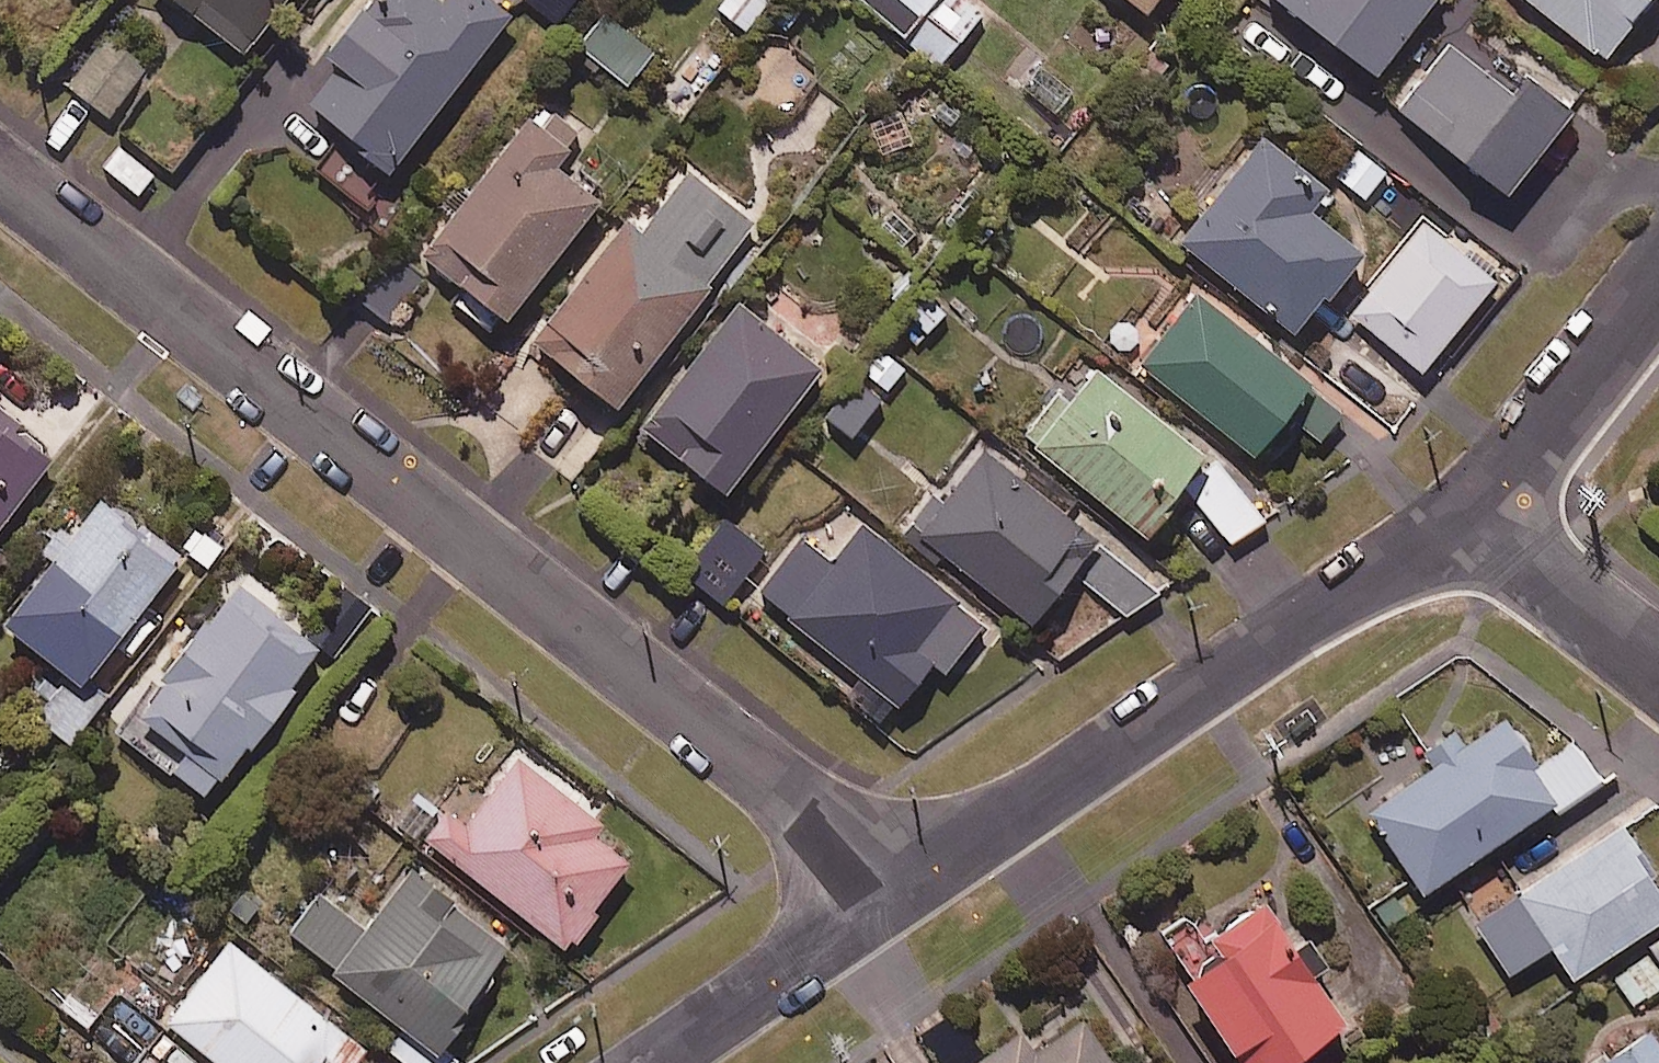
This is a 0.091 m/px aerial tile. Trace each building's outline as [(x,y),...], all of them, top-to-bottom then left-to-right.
[(234,42),(269,0),(182,0),(234,42)] [(305,46),(319,56),(265,125),(358,198),(511,4),(506,0),(341,0),(305,46)] [(550,16),(564,0),(531,0),(550,16)] [(715,4),(743,25),(762,0),(718,0),(715,4)] [(900,25),(921,0),(870,0),(900,25)] [(970,0),(938,0),(907,35),(934,59),(979,8),(970,0)] [(1373,67),(1425,0),(1286,0),(1373,67)] [(1596,46),(1631,0),(1536,0),(1596,46)] [(648,44),(602,6),(574,39),(620,77),(648,44)] [(1573,97),(1463,12),(1394,102),(1504,187),(1573,97)] [(145,68),(104,36),(67,82),(107,114),(145,68)] [(818,71),(780,44),(744,94),(781,121),(818,71)] [(550,110),(540,123),(524,110),(416,246),(497,311),(603,178),(588,166),(577,180),(552,160),(576,130),(550,110)] [(1293,325),(1304,311),(1327,328),(1344,306),(1322,288),(1357,242),(1305,201),(1322,179),(1260,130),(1178,235),(1293,325)] [(752,217),(686,165),(639,225),(625,213),(530,334),(609,397),(752,217)] [(1492,271),(1428,217),(1350,309),(1415,363),(1492,271)] [(1339,406),(1191,288),(1137,356),(1256,451),(1287,412),(1315,435),(1339,406)] [(815,361),(734,296),(638,419),(719,483),(815,361)] [(1198,450),(1092,361),(1030,436),(1136,524),(1198,450)] [(879,397),(860,377),(824,411),(843,431),(879,397)] [(0,404),(0,515),(55,451),(0,404)] [(1092,535),(982,446),(917,527),(1026,616),(1092,535)] [(1220,463),(1186,490),(1229,543),(1263,515),(1220,463)] [(181,548),(100,484),(2,607),(84,672),(181,548)] [(764,548),(723,513),(678,565),(720,600),(764,548)] [(979,614),(860,518),(829,557),(800,533),(756,588),(888,695),(924,651),(940,663),(979,614)] [(1150,586),(1107,550),(1084,577),(1127,613),(1150,586)] [(331,628),(245,561),(120,722),(206,789),(331,628)] [(101,698),(74,676),(44,712),(71,734),(101,698)] [(1500,714),(1367,804),(1421,884),(1552,795),(1558,804),(1599,777),(1575,740),(1536,766),(1500,714)] [(639,840),(520,751),(483,800),(463,785),(428,832),(567,936),(639,840)] [(1615,822),(1471,917),(1505,968),(1547,940),(1567,970),(1658,909),(1658,888),(1615,822)] [(510,938),(413,863),(367,923),(322,889),(290,930),(440,1044),(468,1008),(461,1002),(510,938)] [(1273,886),(1168,957),(1240,1062),(1308,1062),(1289,1035),(1333,1005),(1304,962),(1318,953),(1273,886)] [(230,936),(170,1015),(234,1062),(349,1062),(366,1040),(230,936)] [(1648,953),(1613,975),(1632,1003),(1658,985),(1658,970),(1648,953)] [(1075,1010),(1029,1042),(1018,1026),(967,1062),(968,1062),(1112,1062),(1075,1010)] [(1657,1043),(1644,1024),(1586,1062),(1658,1062),(1658,1042),(1657,1043)]
